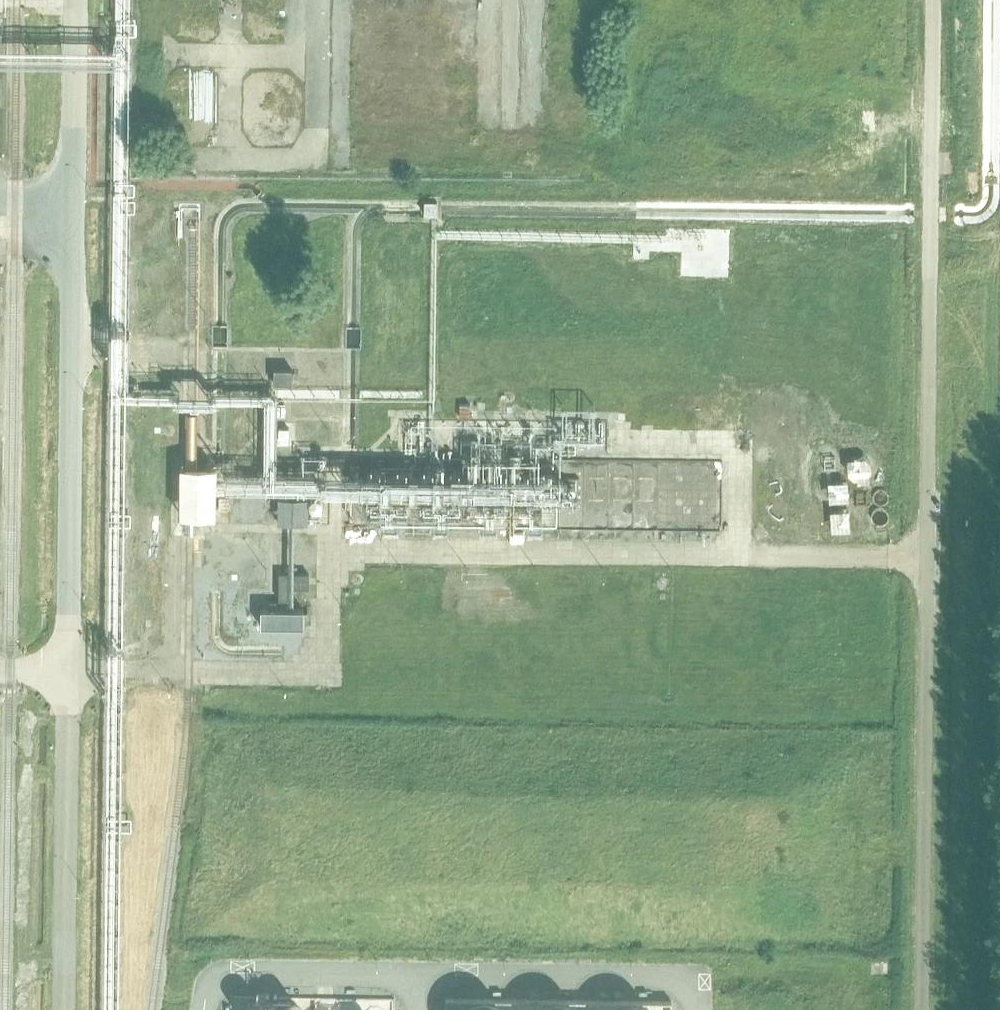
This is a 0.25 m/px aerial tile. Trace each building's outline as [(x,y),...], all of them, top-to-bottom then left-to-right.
[(803,465),(822,460),(818,441),(799,445),(803,465)] [(272,470),(254,471),(254,458),(230,458),(231,482),(259,481),(259,483),(272,483),(272,470)] [(318,489),(285,487),(283,515),(316,517),(318,489)] [(268,598),(268,623),(312,625),(313,599),(268,598)] [(246,989),(245,1009),(351,1009),(353,1009),(353,992),(246,989)]
